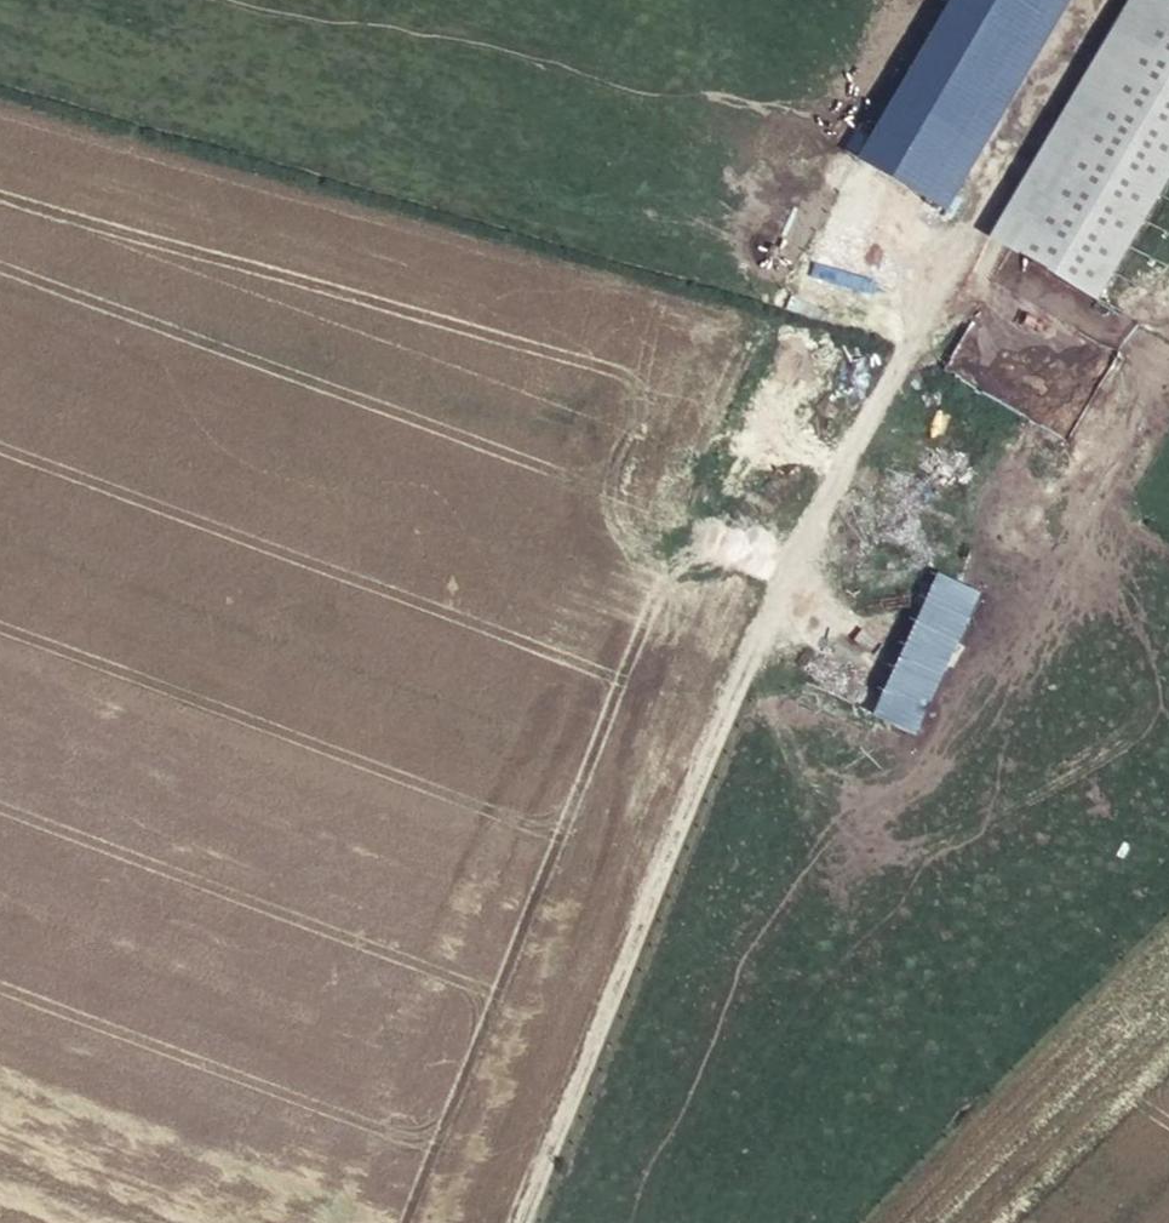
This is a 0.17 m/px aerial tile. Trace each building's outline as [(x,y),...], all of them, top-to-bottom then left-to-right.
[(1168,175),(1168,0),(1116,0),(993,243),(1106,300),(1168,175)] [(877,711),(942,579),(891,554),(827,687),(877,711)] [(995,605),(942,579),(877,711),(930,737),(995,605)]
